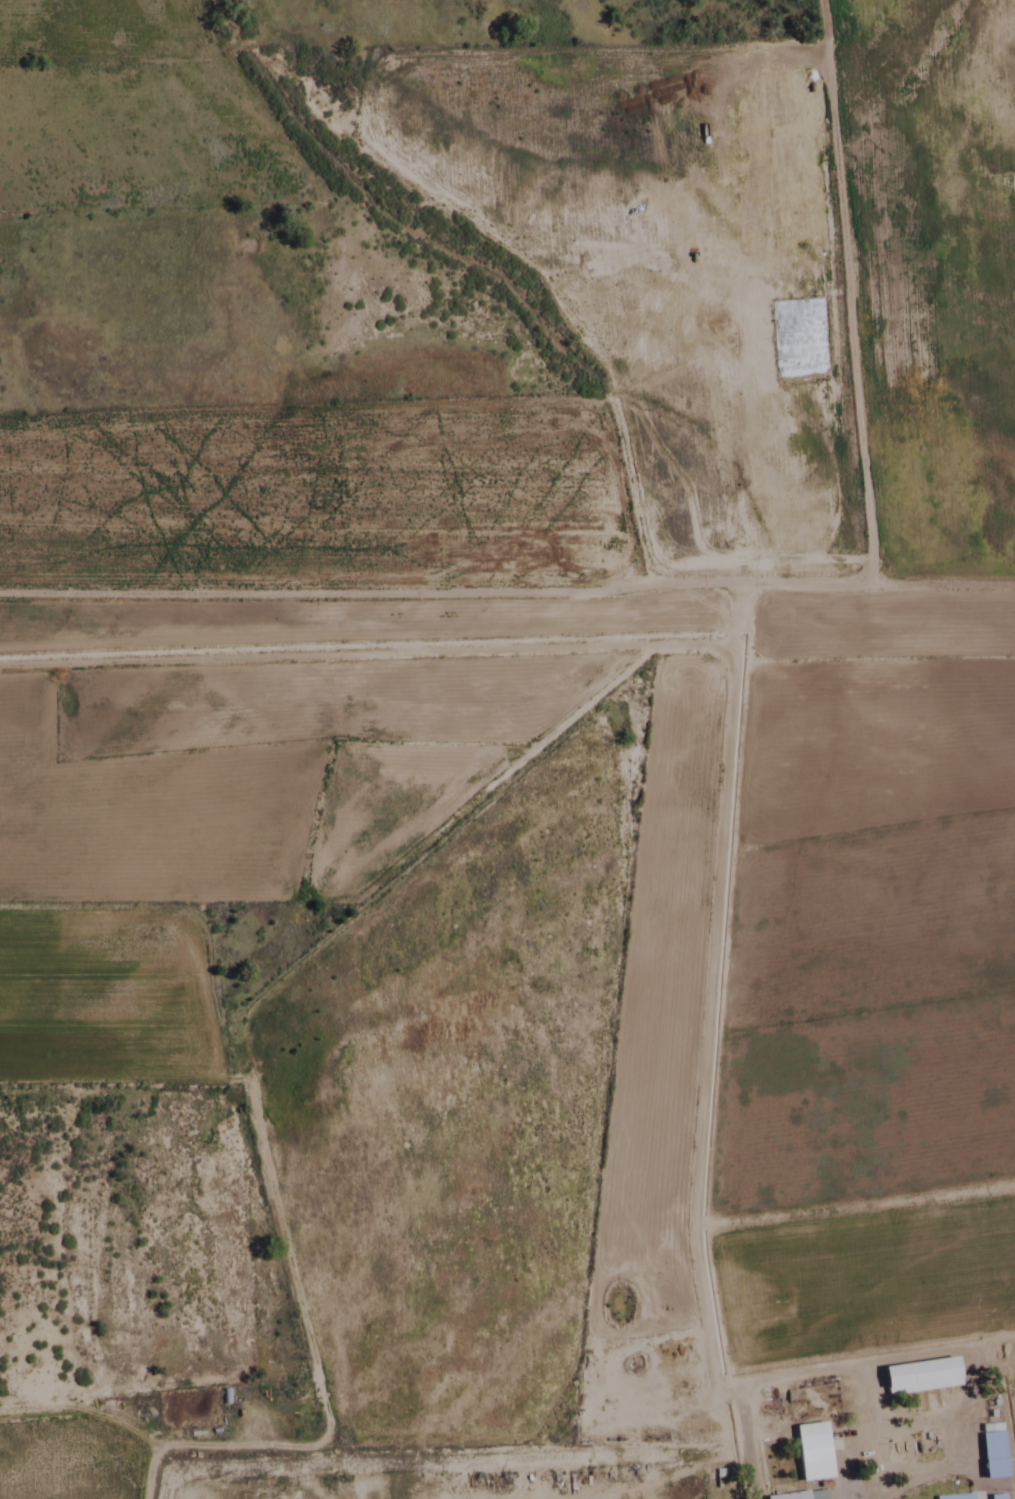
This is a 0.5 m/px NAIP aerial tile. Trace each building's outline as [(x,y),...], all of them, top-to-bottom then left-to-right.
[(952,1357),(878,1368),(882,1398),(956,1387),(952,1357)] [(798,1484),(829,1480),(822,1423),(791,1427),(798,1484)] [(978,1433),(980,1480),(1003,1479),(1002,1432),(978,1433)]
